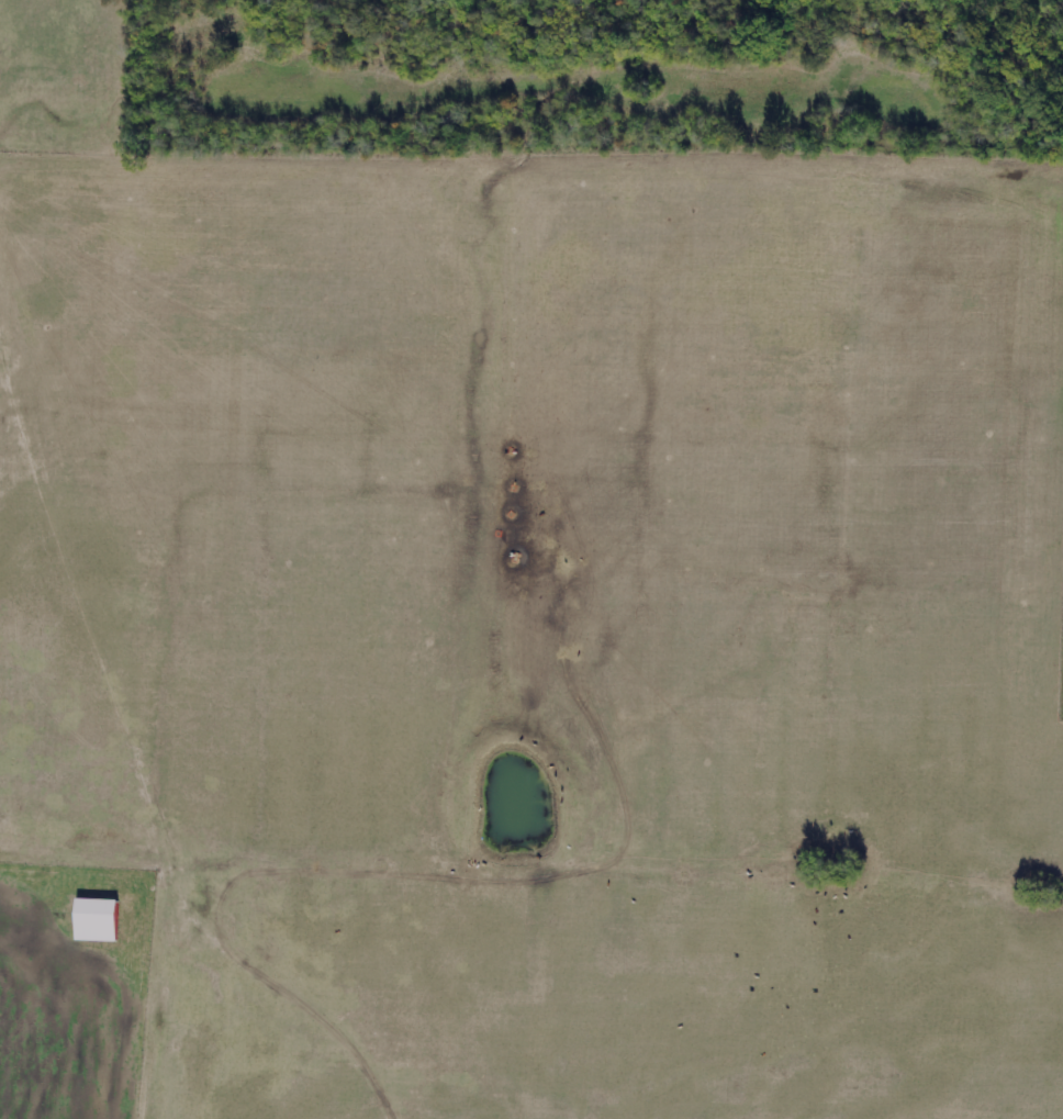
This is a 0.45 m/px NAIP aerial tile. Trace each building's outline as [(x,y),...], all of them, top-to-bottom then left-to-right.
[(116,941),(117,900),(75,899),(74,940),(116,941)]
